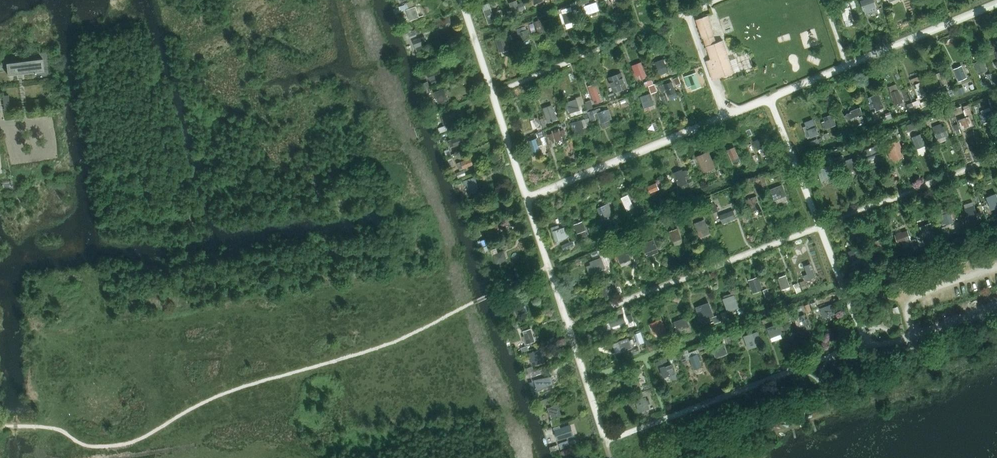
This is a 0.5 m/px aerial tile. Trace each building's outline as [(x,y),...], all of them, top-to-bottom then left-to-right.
[(405,4),(399,7),(401,11),(407,9),(411,20),(419,17),(413,0),(405,3),(405,4)] [(510,2),(509,3),(512,12),(526,8),(524,2),(518,4),(517,0),(510,2)] [(860,0),(864,11),(876,6),(873,0),(861,0),(860,0)] [(576,1),(570,4),(572,10),(578,8),(576,1)] [(596,2),(584,6),(587,14),(588,14),(599,10),(596,2)] [(850,7),(841,9),(844,21),(853,18),(850,7)] [(485,10),(484,10),(488,24),(496,21),(491,8),(485,10)] [(573,11),(563,14),(565,24),(576,21),(573,11)] [(715,34),(708,15),(696,20),(702,38),(703,38),(714,35),(715,34)] [(552,32),(549,20),(542,22),(546,34),(552,32)] [(527,29),(518,33),(519,37),(521,36),(523,41),(530,39),(527,29)] [(414,30),(408,32),(410,38),(417,35),(414,30)] [(717,42),(714,35),(703,38),(711,60),(706,61),(712,80),(735,72),(724,40),(717,42)] [(425,36),(413,40),(417,51),(423,49),(422,45),(427,43),(425,36)] [(506,37),(496,40),(499,52),(510,49),(506,37)] [(8,75),(44,70),(42,58),(6,63),(8,75)] [(670,71),(664,58),(656,61),(661,75),(670,71)] [(982,59),(974,63),(979,74),(980,74),(987,71),(982,59)] [(644,65),(634,70),(636,76),(640,75),(642,79),(648,76),(644,65)] [(955,69),(954,69),(959,81),(966,78),(962,66),(955,69)] [(440,67),(428,72),(432,84),(437,82),(436,78),(443,76),(440,67)] [(941,72),(933,75),(937,87),(939,87),(941,91),(946,89),(944,85),(946,84),(941,72)] [(700,82),(696,73),(684,77),(688,87),(700,82)] [(617,74),(612,76),(614,81),(610,82),(614,92),(627,87),(623,78),(619,79),(617,74)] [(664,84),(660,85),(662,91),(666,89),(668,95),(675,92),(672,82),(664,85),(664,84)] [(920,82),(913,85),(919,99),(926,96),(920,82)] [(595,84),(589,86),(594,103),(601,101),(595,84)] [(965,92),(963,87),(955,90),(957,95),(965,92)] [(444,88),(434,92),(438,103),(439,103),(448,99),(444,88)] [(898,90),(890,93),(895,105),(903,102),(898,90)] [(878,93),(866,98),(870,109),(878,106),(879,110),(884,108),(878,93)] [(650,94),(641,97),(644,108),(654,105),(650,94)] [(577,99),(564,103),(568,114),(580,110),(577,99)] [(926,105),(924,102),(920,103),(919,100),(918,100),(912,102),(914,109),(922,106),(922,107),(926,105)] [(553,107),(544,110),(548,122),(557,119),(553,107)] [(847,113),(845,116),(851,121),(854,119),(854,117),(859,115),(860,119),(864,117),(860,107),(851,111),(851,112),(850,112),(849,114),(847,113)] [(600,108),(596,109),(602,128),(609,126),(608,120),(612,119),(609,109),(601,112),(600,108)] [(967,117),(958,120),(962,129),(972,125),(970,120),(973,119),(969,108),(964,110),(967,117)] [(992,110),(979,115),(982,123),(983,123),(995,118),(992,110)] [(455,112),(442,117),(444,124),(457,120),(455,112)] [(892,118),(890,112),(886,114),(886,116),(883,117),(884,121),(892,118)] [(833,118),(822,123),(824,129),(836,125),(833,118)] [(581,120),(571,123),(574,135),(585,131),(581,120)] [(814,122),(806,126),(811,137),(819,134),(814,122)] [(941,124),(933,127),(937,139),(948,135),(945,126),(942,127),(941,124)] [(553,133),(548,134),(550,139),(555,138),(556,141),(562,139),(561,136),(566,134),(564,129),(560,131),(559,129),(552,130),(553,132),(553,133)] [(536,139),(529,141),(532,152),(533,152),(540,150),(538,146),(543,144),(543,145),(547,144),(544,136),(546,136),(543,130),(537,132),(539,137),(536,139)] [(830,139),(828,133),(822,135),(824,141),(830,139)] [(913,137),(912,137),(917,149),(924,146),(921,140),(923,139),(921,133),(913,137)] [(452,139),(448,140),(451,147),(455,146),(465,142),(462,135),(452,139)] [(755,140),(754,141),(758,150),(768,146),(764,136),(755,140)] [(898,140),(885,145),(890,158),(903,153),(898,140)] [(861,142),(854,144),(856,151),(864,148),(861,142)] [(876,145),(861,151),(865,162),(880,156),(876,145)] [(728,150),(733,164),(740,161),(734,147),(728,150)] [(708,151),(696,156),(703,172),(715,167),(708,151)] [(471,157),(457,163),(460,170),(473,164),(471,157)] [(856,169),(852,158),(840,162),(844,173),(856,169)] [(826,167),(818,170),(822,181),(833,177),(830,168),(826,169),(826,167)] [(674,172),(674,173),(679,186),(688,183),(686,179),(690,178),(687,170),(684,171),(683,171),(682,169),(674,172)] [(466,175),(464,170),(456,173),(459,178),(466,175)] [(475,177),(465,180),(469,191),(479,188),(475,177)] [(6,179),(1,183),(5,188),(10,184),(6,179)] [(656,183),(647,187),(649,193),(659,189),(656,183)] [(782,185),(770,189),(774,200),(786,195),(782,185)] [(996,193),(986,197),(991,210),(996,207),(996,195),(996,193)] [(628,194),(621,198),(627,210),(634,207),(628,194)] [(756,196),(746,200),(748,204),(751,203),(753,211),(758,209),(755,201),(758,200),(756,196)] [(608,205),(598,209),(603,220),(613,215),(608,205)] [(974,206),(965,209),(969,221),(978,218),(974,206)] [(720,215),(723,223),(736,218),(733,210),(720,215)] [(943,217),(938,219),(941,225),(954,221),(951,212),(943,214),(943,217)] [(704,219),(694,223),(699,235),(709,230),(704,219)] [(575,224),(574,224),(577,233),(576,233),(578,238),(587,235),(582,222),(575,224)] [(929,223),(920,227),(923,237),(933,233),(929,223)] [(565,227),(552,231),(555,241),(568,237),(565,227)] [(678,228),(670,231),(673,241),(681,238),(678,228)] [(907,230),(895,235),(898,244),(910,240),(907,230)] [(925,244),(922,235),(917,236),(920,246),(925,244)] [(884,238),(873,242),(877,252),(888,248),(884,238)] [(654,239),(642,244),(643,244),(646,253),(647,256),(659,252),(654,239)] [(861,247),(848,252),(852,261),(853,260),(854,264),(859,262),(857,259),(864,257),(861,247)] [(496,248),(491,250),(492,255),(494,255),(497,263),(507,260),(504,251),(498,253),(496,248)] [(617,251),(616,251),(621,264),(631,260),(627,248),(617,251)] [(601,257),(590,261),(594,273),(594,272),(605,268),(601,257)] [(807,274),(803,275),(805,281),(806,280),(816,277),(811,263),(805,265),(804,266),(807,274)] [(786,275),(778,278),(782,289),(783,289),(790,287),(786,275)] [(748,280),(752,290),(762,286),(759,276),(748,280)] [(606,284),(599,287),(604,299),(617,294),(614,287),(608,289),(606,284)] [(734,295),(723,299),(728,312),(739,308),(734,295)] [(524,299),(513,302),(517,315),(528,312),(524,299)] [(709,302),(696,307),(701,320),(714,316),(709,302)] [(833,303),(820,308),(823,318),(834,314),(834,313),(837,312),(833,303)] [(897,306),(892,308),(895,320),(901,318),(897,306)] [(790,311),(785,313),(787,321),(793,318),(790,311)] [(618,317),(610,320),(612,326),(621,323),(621,324),(628,322),(625,314),(618,316),(618,317)] [(721,321),(719,315),(712,317),(715,323),(721,321)] [(804,315),(795,318),(798,325),(807,322),(804,315)] [(686,317),(674,321),(677,331),(689,326),(686,317)] [(668,333),(662,318),(654,322),(659,332),(657,332),(659,337),(668,333)] [(779,323),(767,328),(770,338),(771,337),(783,333),(779,323)] [(525,335),(523,336),(525,344),(535,341),(531,328),(524,331),(525,335)] [(738,330),(732,333),(734,339),(741,337),(738,330)] [(758,331),(744,336),(748,349),(763,344),(758,331)] [(628,338),(618,342),(622,351),(632,348),(633,347),(632,343),(634,343),(633,339),(629,340),(628,338)] [(724,344),(712,349),(716,357),(728,352),(724,344)] [(530,352),(534,365),(545,361),(541,348),(530,352)] [(687,350),(684,351),(687,360),(690,359),(694,369),(702,366),(700,361),(702,360),(698,349),(689,353),(687,350)] [(688,362),(687,360),(684,351),(679,353),(683,363),(688,362)] [(672,363),(660,368),(663,377),(669,375),(670,377),(676,375),(672,363)] [(637,375),(626,379),(629,388),(630,388),(641,384),(637,375)] [(551,376),(538,379),(541,389),(553,383),(553,382),(551,376)] [(636,400),(639,412),(640,412),(650,408),(648,404),(650,403),(649,399),(647,400),(646,397),(636,400)] [(549,411),(548,412),(549,415),(551,415),(552,418),(560,415),(557,405),(548,408),(549,411)] [(560,425),(554,427),(558,440),(568,437),(564,426),(560,427),(560,425)]
